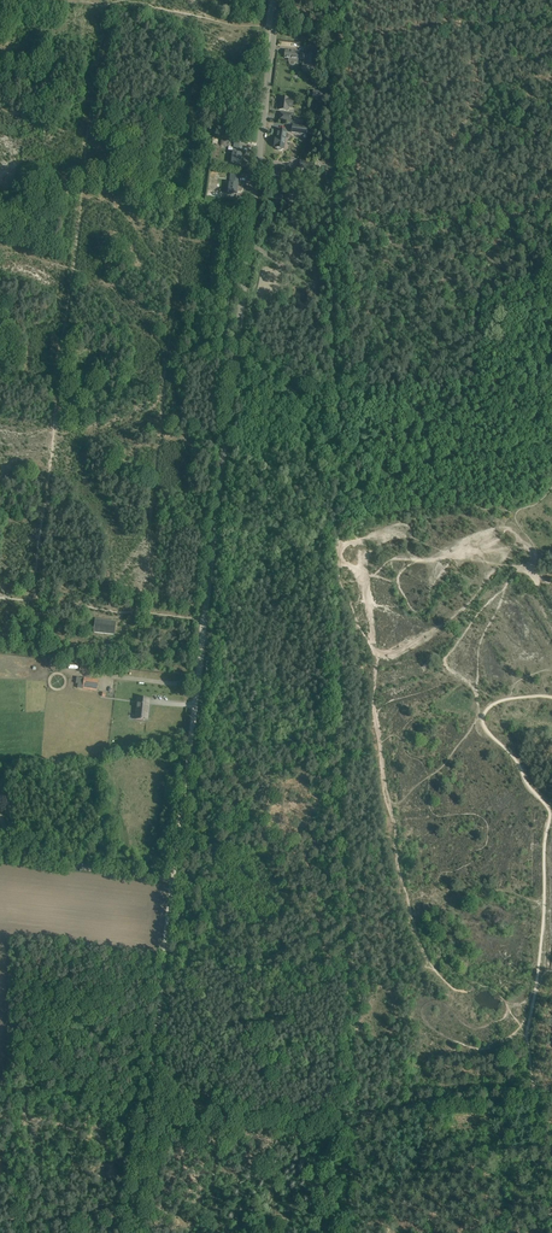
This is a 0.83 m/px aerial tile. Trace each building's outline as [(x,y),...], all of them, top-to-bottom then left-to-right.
[(304,54),(299,53),(299,52),(286,51),(285,58),(290,58),(289,63),(290,65),(291,66),(292,66),(294,66),(295,65),(295,63),(296,62),(298,62),(298,58),(304,59),(304,54)] [(309,53),(308,65),(315,66),(316,66),(317,54),(310,53),(309,53)] [(314,91),(313,98),(322,99),(323,92),(314,91)] [(293,99),(286,98),(280,97),(279,110),(285,110),(288,111),(288,107),(292,107),(293,99)] [(279,120),(293,122),(293,119),(294,114),(280,113),(279,120)] [(307,127),(293,125),(291,132),(306,134),(307,127)] [(280,150),(281,149),(284,149),(286,131),(278,130),(276,139),(274,138),(273,147),(274,147),(274,148),(276,148),(277,150),(278,150),(279,150),(280,150)] [(241,154),(242,143),(234,142),(233,152),(231,163),(240,164),(241,156),(239,156),(240,154),(241,154)] [(314,170),(315,163),(300,161),(299,168),(314,170)] [(228,194),(236,195),(237,187),(236,186),(236,184),(238,184),(239,174),(230,173),(229,183),(228,194)] [(114,634),(115,622),(95,619),(94,632),(114,634)] [(81,663),(80,670),(95,672),(96,665),(81,663)] [(99,680),(77,677),(76,683),(78,684),(78,688),(97,691),(99,680)] [(136,719),(147,720),(148,713),(147,713),(147,710),(148,710),(148,704),(147,704),(148,699),(149,700),(149,699),(138,698),(136,712),(137,712),(136,719)] [(9,800),(14,795),(8,788),(3,793),(9,800)] [(4,806),(9,811),(15,807),(10,801),(4,806)]
